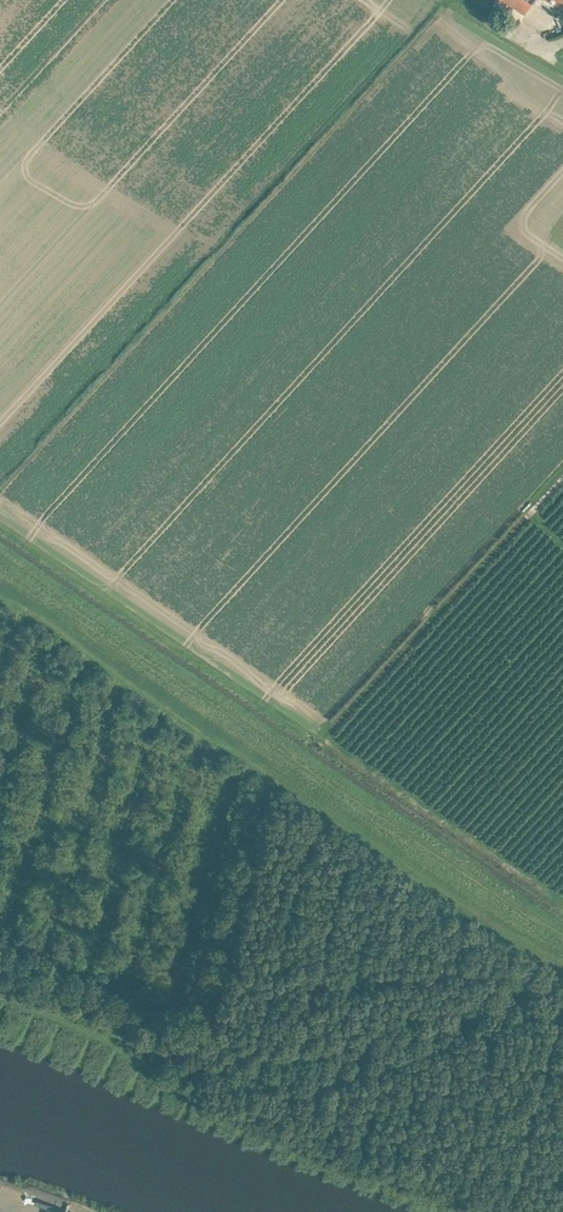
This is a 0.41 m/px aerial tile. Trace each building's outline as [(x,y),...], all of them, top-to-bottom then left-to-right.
[(524,13),(531,2),(531,1),(532,0),(504,0),(524,13)] [(562,8),(562,7),(562,0),(549,0),(562,8)] [(322,748),(325,744),(319,739),(316,743),(322,748)] [(31,1182),(28,1193),(43,1198),(46,1187),(31,1182)]
